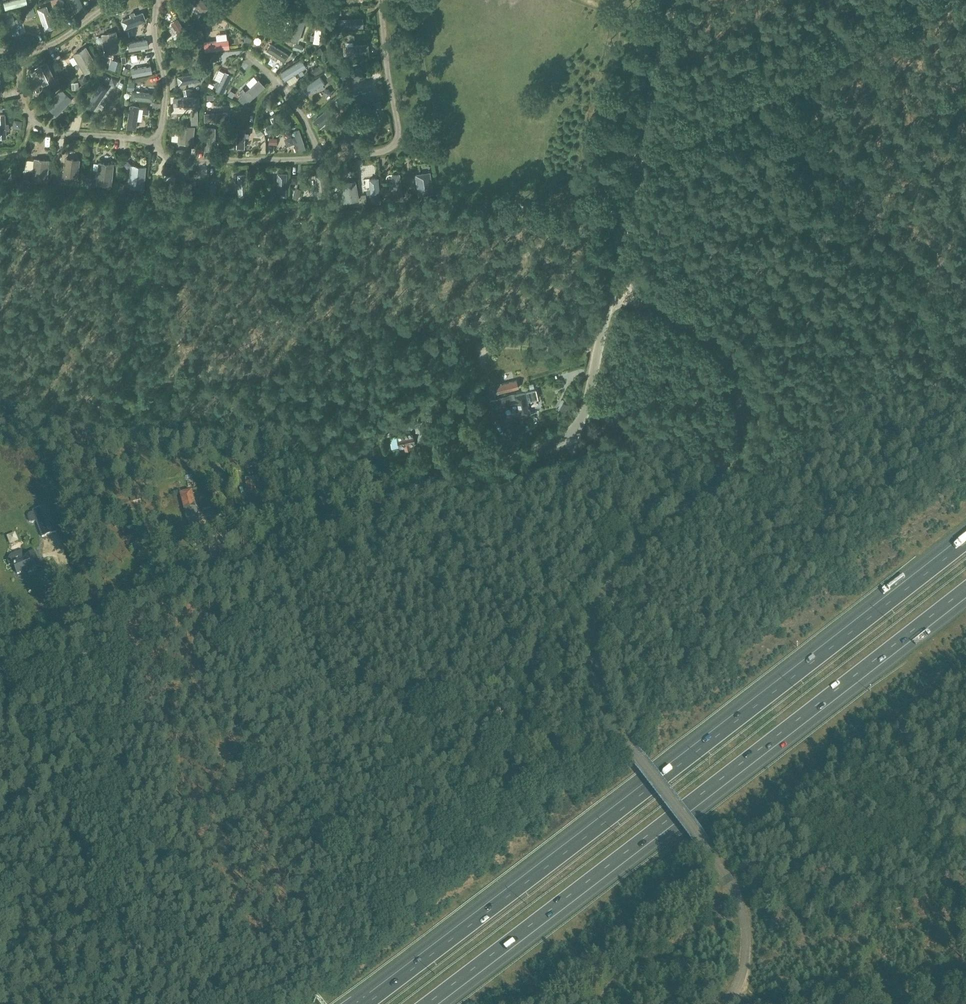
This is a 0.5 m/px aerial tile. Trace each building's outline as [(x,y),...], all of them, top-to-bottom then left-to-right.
[(3,3),(5,9),(27,3),(26,0),(13,0),(3,3)] [(76,15),(84,11),(80,0),(69,0),(76,15)] [(202,14),(209,8),(202,0),(190,0),(202,14)] [(46,6),(38,9),(45,30),(53,27),(46,6)] [(191,14),(196,20),(202,16),(196,9),(191,14)] [(27,19),(35,17),(33,10),(25,12),(27,19)] [(130,16),(121,20),(124,29),(146,20),(143,12),(135,15),(130,16)] [(12,14),(5,16),(13,39),(20,37),(16,24),(14,19),(12,14)] [(171,29),(170,15),(162,16),(163,30),(171,29)] [(298,41),(305,20),(293,16),(286,37),(298,41)] [(177,18),(171,22),(181,40),(188,36),(177,18)] [(362,18),(337,19),(338,28),(363,27),(362,18)] [(313,40),(313,43),(319,43),(321,28),(315,27),(314,35),(313,40)] [(101,33),(105,52),(119,49),(115,30),(101,33)] [(217,41),(204,43),(205,51),(229,48),(227,39),(227,40),(224,40),(217,41)] [(147,40),(127,43),(129,50),(148,47),(147,40)] [(270,43),(266,50),(284,62),(289,55),(270,43)] [(346,46),(343,46),(343,55),(368,54),(368,45),(353,45),(346,46)] [(72,53),(84,73),(97,65),(85,46),(72,53)] [(224,57),(219,60),(215,55),(208,60),(214,67),(219,64),(223,69),(229,64),(224,57)] [(177,59),(178,71),(189,70),(188,59),(177,59)] [(301,59),(280,72),(285,80),(298,72),(301,70),(306,67),(301,59)] [(55,81),(47,63),(36,68),(44,86),(55,81)] [(150,65),(131,69),(132,77),(152,73),(150,65)] [(360,67),(340,73),(343,82),(363,75),(360,67)] [(219,82),(215,90),(223,94),(231,75),(224,71),(224,73),(219,82)] [(200,72),(177,76),(179,84),(201,80),(200,72)] [(331,74),(326,77),(325,78),(329,83),(334,80),(331,74)] [(320,77),(303,87),(308,94),(318,87),(322,84),(324,83),(320,77)] [(257,80),(250,87),(245,91),(242,88),(238,91),(241,95),(238,98),(244,105),(265,86),(258,79),(257,80)] [(101,84),(86,104),(94,109),(108,89),(101,84)] [(45,104),(55,114),(71,98),(61,88),(45,104)] [(131,91),(130,99),(153,101),(154,93),(131,91)] [(371,91),(349,97),(351,105),(373,99),(371,91)] [(200,97),(173,98),(173,106),(200,106),(200,97)] [(337,107),(343,103),(339,98),(333,102),(337,107)] [(331,104),(313,121),(319,128),(329,119),(335,113),(338,111),(331,104)] [(130,105),(126,128),(135,129),(137,120),(139,108),(139,106),(130,105)] [(229,113),(205,114),(205,121),(229,121),(229,113)] [(348,117),(340,120),(349,144),(358,140),(348,117)] [(272,123),(265,126),(268,133),(288,126),(286,119),(285,119),(272,123)] [(194,145),(196,127),(180,126),(179,144),(194,145)] [(215,128),(203,128),(202,150),(214,150),(215,128)] [(238,128),(237,148),(245,149),(245,137),(246,133),(246,129),(238,128)] [(299,128),(293,130),(297,142),(300,151),(306,149),(299,128)] [(48,159),(34,157),(31,180),(45,181),(48,159)] [(78,159),(64,157),(62,180),(76,181),(78,159)] [(112,162),(98,161),(96,183),(110,185),(112,162)] [(145,165),(131,164),(128,186),(142,188),(145,165)] [(164,166),(162,174),(164,174),(163,181),(175,183),(175,185),(183,187),(186,170),(164,166)] [(430,172),(414,175),(418,198),(434,196),(430,172)] [(277,173),(276,197),(286,197),(287,174),(277,173)] [(324,173),(315,174),(318,197),(327,196),(324,173)] [(399,173),(391,174),(392,183),(393,188),(394,201),(402,200),(399,173)] [(245,174),(237,175),(237,184),(237,189),(238,197),(246,197),(245,174)] [(377,178),(369,178),(370,188),(370,193),(371,204),(380,203),(377,178)] [(355,180),(340,182),(343,201),(358,199),(355,180)] [(186,182),(184,193),(190,194),(192,183),(186,182)] [(297,200),(300,193),(294,191),(291,198),(297,200)] [(496,386),(497,391),(495,391),(496,395),(498,394),(498,393),(518,387),(517,380),(496,386)] [(490,400),(495,422),(504,419),(501,407),(516,404),(519,416),(531,413),(527,397),(534,395),(533,390),(515,395),(514,393),(498,397),(498,398),(490,400)] [(423,424),(425,435),(432,433),(432,434),(437,432),(435,422),(430,424),(429,422),(423,424)] [(415,443),(414,436),(413,429),(397,432),(400,446),(402,445),(403,450),(409,449),(408,444),(415,443)] [(245,468),(253,467),(252,458),(244,459),(245,468)] [(243,484),(246,484),(248,495),(256,494),(254,482),(255,482),(254,478),(243,480),(243,484)] [(139,488),(129,491),(132,501),(142,498),(139,488)] [(188,521),(198,518),(192,491),(180,494),(187,521),(188,521)] [(57,532),(48,505),(33,511),(33,512),(29,514),(27,516),(29,521),(32,523),(36,521),(42,537),(57,532)] [(8,542),(13,554),(22,550),(17,538),(8,542)] [(38,561),(35,551),(27,553),(22,551),(10,556),(7,561),(9,565),(13,564),(17,574),(28,570),(29,573),(43,567),(40,560),(38,561)] [(87,577),(79,579),(81,591),(89,590),(87,577)] [(129,878),(114,881),(116,891),(131,888),(129,878)]
